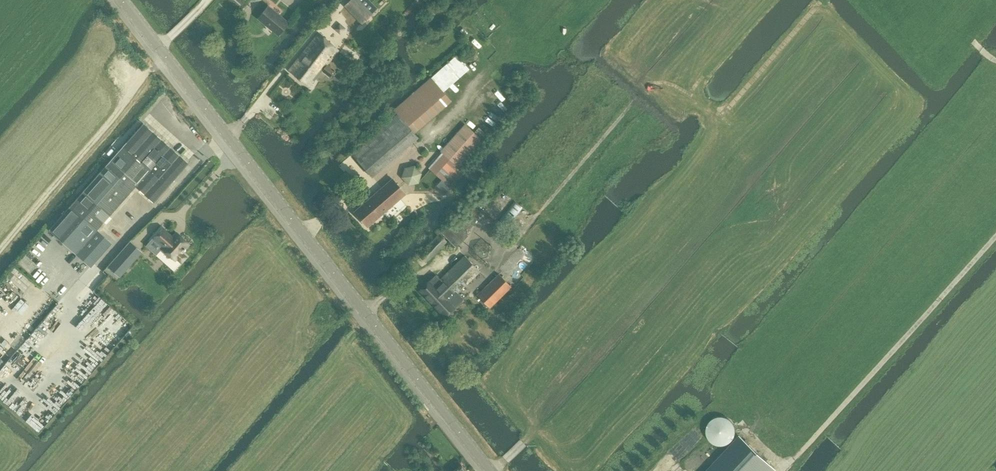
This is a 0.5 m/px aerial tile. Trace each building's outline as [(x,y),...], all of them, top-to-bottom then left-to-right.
[(377,9),(369,0),(350,0),(344,5),(362,24),(377,9)] [(278,35),(288,23),(268,6),(258,18),(278,35)] [(327,63),(339,49),(319,33),(288,70),(309,87),(322,71),(330,77),(335,70),(327,63)] [(418,137),(414,133),(451,101),(430,77),(394,109),(398,114),(352,154),(372,177),(418,137)] [(135,151),(152,132),(143,124),(126,143),(135,151)] [(460,168),(483,141),(464,124),(427,166),(440,179),(435,185),(445,195),(465,173),(460,168)] [(152,132),(135,151),(144,159),(161,140),(152,132)] [(137,183),(149,170),(169,148),(161,140),(144,159),(131,173),(113,157),(111,160),(137,183)] [(144,159),(135,151),(126,143),(113,157),(131,173),(144,159)] [(158,178),(178,155),(169,148),(149,170),(158,178)] [(167,186),(187,164),(178,155),(158,178),(167,186)] [(136,186),(137,183),(111,160),(105,166),(132,190),(136,186)] [(127,196),(132,190),(105,166),(100,172),(127,196)] [(404,168),(401,178),(408,185),(418,183),(421,173),(414,166),(404,168)] [(145,193),(158,178),(149,170),(137,183),(136,186),(145,193)] [(118,206),(127,196),(100,172),(91,182),(118,206)] [(154,202),(167,186),(158,178),(145,193),(154,202)] [(367,226),(405,194),(392,178),(354,211),(367,226)] [(110,215),(118,206),(91,182),(83,191),(110,215)] [(103,223),(110,215),(83,191),(76,199),(103,223)] [(483,210),(489,202),(476,193),(470,200),(483,210)] [(96,230),(103,223),(76,199),(69,206),(96,230)] [(507,225),(521,207),(515,201),(500,220),(507,225)] [(111,243),(96,230),(69,206),(49,229),(91,266),(111,243)] [(456,246),(467,235),(453,220),(441,232),(456,246)] [(176,232),(172,236),(163,228),(153,238),(163,246),(161,248),(175,260),(177,259),(181,263),(186,257),(182,253),(190,244),(176,232)] [(426,262),(447,241),(440,234),(433,241),(419,255),(426,262)] [(119,254),(108,266),(117,274),(128,262),(119,254)] [(457,292),(479,271),(464,255),(440,279),(436,274),(420,290),(445,317),(463,299),(457,292)] [(489,308),(511,287),(499,274),(477,295),(489,308)] [(735,433),(735,430),(734,427),(733,425),(732,422),(730,420),(728,418),(725,417),(723,416),(720,416),(717,416),(714,417),(712,419),(710,421),(708,423),(707,425),(706,428),(706,431),(706,434),(707,436),(708,439),(710,441),(712,443),(715,444),(718,445),(721,445),(723,445),(726,444),(729,442),(731,440),(733,438),(734,436),(735,433)] [(773,468),(741,438),(711,470),(771,470),(773,468)] [(694,466),(695,464),(696,462),(695,459),(694,457),(692,455),(690,455),(687,455),(685,455),(683,457),(681,459),(681,462),(681,464),(683,467),(685,468),(687,469),(690,469),(692,468),(694,466)]
